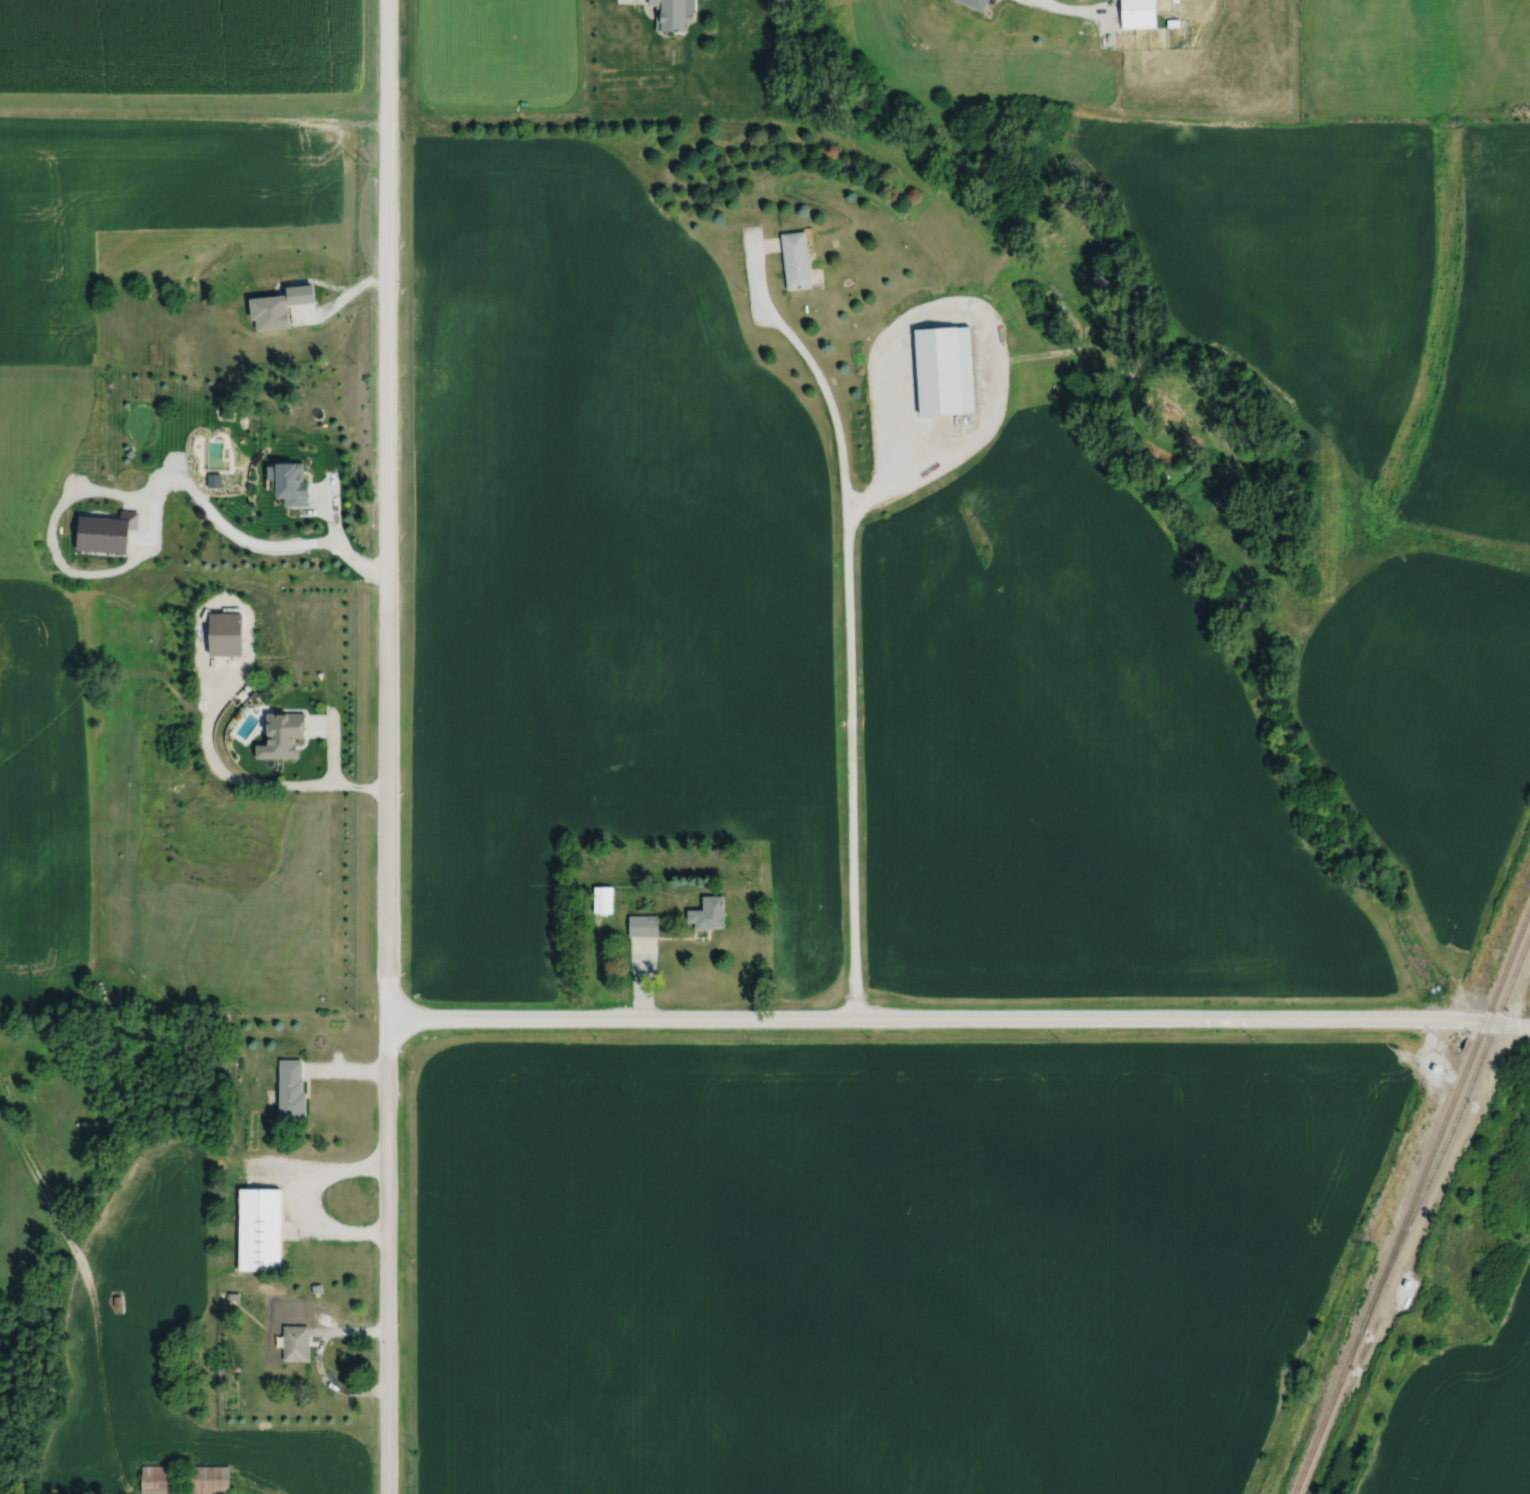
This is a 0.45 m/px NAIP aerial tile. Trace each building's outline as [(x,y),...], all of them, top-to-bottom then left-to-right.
[(653,5),(666,5),(666,31),(692,32),(693,0),(653,0),(653,5)] [(978,13),(984,0),(949,0),(949,1),(978,13)] [(1116,29),(1152,29),(1151,0),(1115,0),(1116,29)] [(776,232),(782,290),(808,287),(802,230),(776,232)] [(913,414),(957,412),(954,326),(911,327),(913,414)] [(312,489),(307,489),(307,463),(283,463),(283,498),(287,498),(287,506),(312,506),(312,489)] [(590,886),(590,912),(609,912),(609,886),(590,886)] [(690,928),(719,928),(719,895),(699,895),(699,909),(683,909),(683,923),(690,923),(690,928)] [(620,915),(620,936),(655,936),(655,915),(620,915)] [(282,1116),(308,1116),(308,1059),(282,1059),(282,1116)] [(285,1271),(285,1187),(242,1187),(242,1271),(285,1271)] [(285,1362),(311,1362),(311,1326),(285,1326),(285,1362)] [(179,1466),(145,1466),(145,1493),(179,1493),(179,1466)] [(192,1493),(217,1493),(217,1481),(224,1481),(224,1468),(192,1468),(192,1493)]
